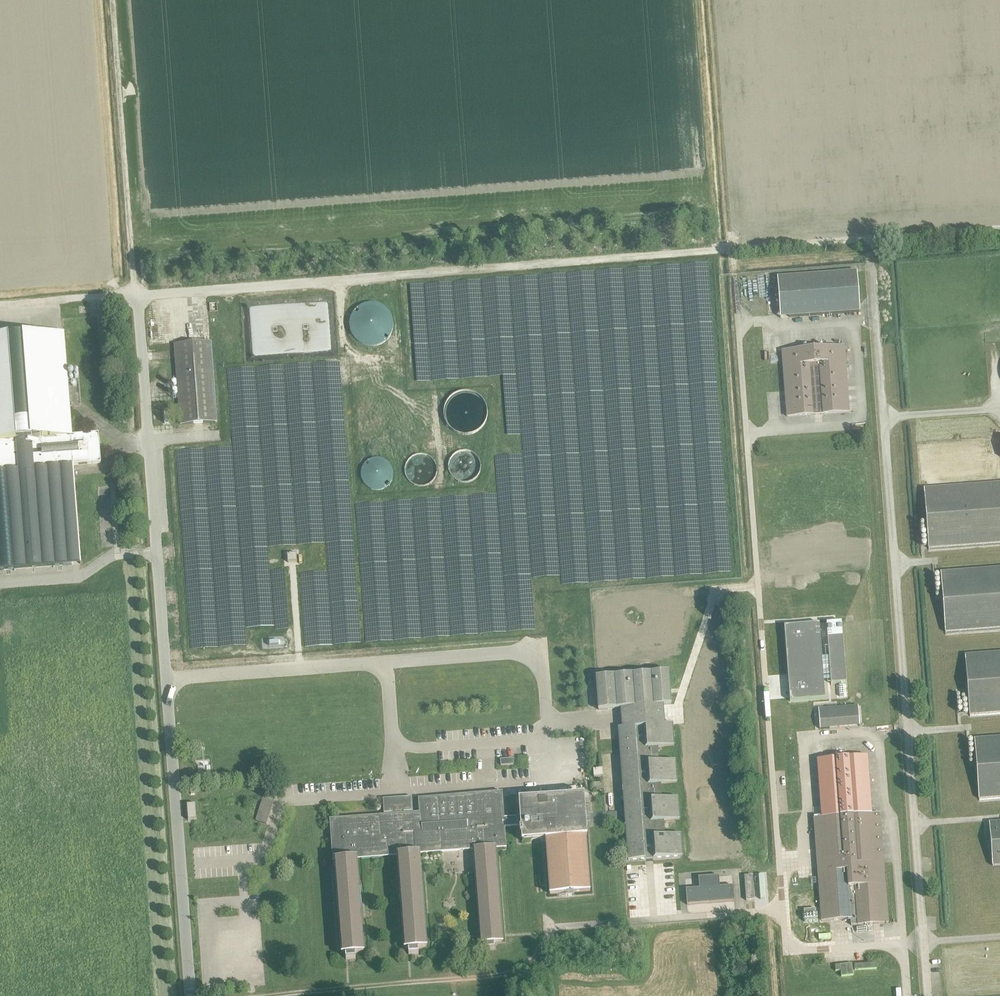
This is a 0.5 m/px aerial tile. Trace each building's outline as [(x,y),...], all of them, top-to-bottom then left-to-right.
[(859,306),(856,271),(777,277),(780,318),(859,312),(859,306)] [(372,301),(367,301),(365,302),(362,303),(359,304),(357,306),(355,308),(353,311),(351,314),(350,317),(349,320),(349,323),(349,326),(350,330),(351,332),(352,335),(354,338),(357,340),(359,342),(362,344),(365,345),(368,346),(372,346),(376,346),(379,345),(382,344),(385,342),(388,340),(390,337),(392,334),(393,331),(394,328),(394,326),(394,323),(394,319),(393,316),(392,314),(390,311),(388,308),(387,306),(384,304),(381,303),(378,302),(375,301),(372,301)] [(80,564),(73,465),(100,463),(98,433),(70,436),(62,333),(0,338),(0,570),(80,564)] [(217,421),(212,342),(175,345),(181,424),(217,421)] [(843,346),(782,351),(787,417),(849,412),(843,346)] [(465,393),(461,393),(459,394),(456,395),(454,396),(452,398),(450,400),(448,402),(446,405),(445,408),(445,411),(444,414),(445,417),(445,420),(446,422),(447,425),(449,427),(451,430),(454,432),(457,433),(460,434),(462,435),(466,435),(469,435),(472,434),(475,432),(478,431),(480,429),(482,426),(484,424),(485,421),(486,419),(486,416),(486,413),(486,410),(485,407),(484,405),(483,402),(481,400),(479,398),(477,396),(474,395),(471,394),(469,393),(465,393)] [(464,450),(461,451),(459,451),(457,452),(455,453),(454,454),(452,456),(451,458),(449,460),(448,462),(448,464),(448,467),(448,469),(448,471),(449,473),(450,475),(452,477),(453,479),(455,480),(457,481),(460,482),(462,483),(464,483),(467,483),(469,482),(471,481),(474,480),(476,478),(477,476),(479,474),(479,472),(480,470),(480,468),(480,466),(480,464),(480,461),(479,460),(478,458),(476,456),(475,454),(473,453),(470,452),(468,451),(467,450),(464,450)] [(420,454),(417,454),(415,455),(413,456),(411,457),(410,458),(408,459),(407,461),(406,463),(405,466),(404,468),(404,470),(404,472),(405,475),(405,477),(406,479),(408,481),(409,482),(411,484),(413,485),(416,486),(418,486),(420,487),(423,486),(425,486),(427,485),(430,483),(432,482),(433,480),(434,478),(435,476),(436,474),(436,472),(436,470),(436,467),(436,465),(435,463),(434,461),(432,459),(431,458),(429,457),(427,455),(425,455),(423,454),(420,454)] [(393,474),(393,473),(393,472),(393,471),(392,470),(392,469),(392,468),(391,468),(391,467),(391,466),(390,466),(390,465),(390,464),(389,464),(388,463),(388,462),(387,462),(386,461),(385,461),(385,460),(384,460),(383,459),(382,459),(381,459),(380,458),(379,458),(378,458),(377,458),(376,458),(375,458),(374,458),(373,458),(373,459),(372,459),(371,459),(370,460),(369,460),(368,460),(368,461),(367,461),(367,462),(366,462),(366,463),(365,463),(365,464),(364,464),(364,465),(363,465),(363,466),(362,467),(362,468),(362,469),(361,469),(361,470),(361,471),(361,472),(361,473),(361,474),(361,475),(361,476),(361,477),(361,478),(361,479),(362,480),(362,481),(362,482),(363,482),(363,483),(364,484),(364,485),(365,485),(365,486),(366,486),(366,487),(367,487),(368,488),(369,488),(369,489),(370,489),(371,489),(371,490),(372,490),(373,490),(374,490),(375,490),(376,490),(377,490),(378,490),(379,490),(380,490),(381,490),(382,490),(383,489),(384,489),(385,488),(386,488),(386,487),(387,487),(388,486),(388,485),(389,485),(390,484),(390,483),(391,483),(391,482),(391,481),(392,481),(392,480),(392,479),(392,478),(393,478),(393,477),(393,476),(393,475),(393,474)] [(923,488),(928,550),(999,545),(999,482),(923,488)] [(287,554),(287,562),(297,561),(296,553),(287,554)] [(999,629),(999,567),(940,571),(945,634),(999,629)] [(964,654),(969,716),(999,714),(999,651),(964,654)] [(402,808),(394,809),(393,808),(393,815),(330,820),(333,859),(334,859),(342,954),(345,953),(345,959),(355,959),(355,953),(363,952),(356,858),(397,855),(404,949),(408,948),(408,954),(418,954),(418,948),(426,947),(419,853),(473,849),(480,943),(484,943),(484,949),(494,948),(494,942),(502,941),(495,847),(505,846),(504,826),(521,825),(521,830),(519,830),(520,836),(522,836),(522,841),(545,839),(550,894),(589,891),(585,836),(586,836),(585,819),(625,816),(628,860),(682,856),(680,835),(664,836),(663,820),(679,819),(677,798),(662,799),(660,783),(676,782),(675,761),(659,762),(658,746),(674,745),(672,724),(664,725),(663,705),(671,704),(668,672),(596,678),(598,709),(621,708),(622,728),(618,728),(624,810),(584,813),(583,796),(519,801),(520,817),(503,818),(501,793),(483,794),(483,791),(473,792),(473,795),(419,799),(420,813),(403,815),(403,812),(402,807),(402,808)] [(974,738),(979,800),(999,799),(999,736),(974,738)] [(821,818),(814,819),(821,921),(851,918),(851,925),(858,925),(888,923),(879,813),(871,814),(867,756),(817,760),(821,818)] [(186,804),(188,820),(196,819),(195,803),(186,804)] [(988,823),(992,866),(999,865),(999,822),(988,823)] [(688,890),(689,905),(736,901),(735,886),(722,887),(721,876),(700,877),(701,889),(688,890)]
